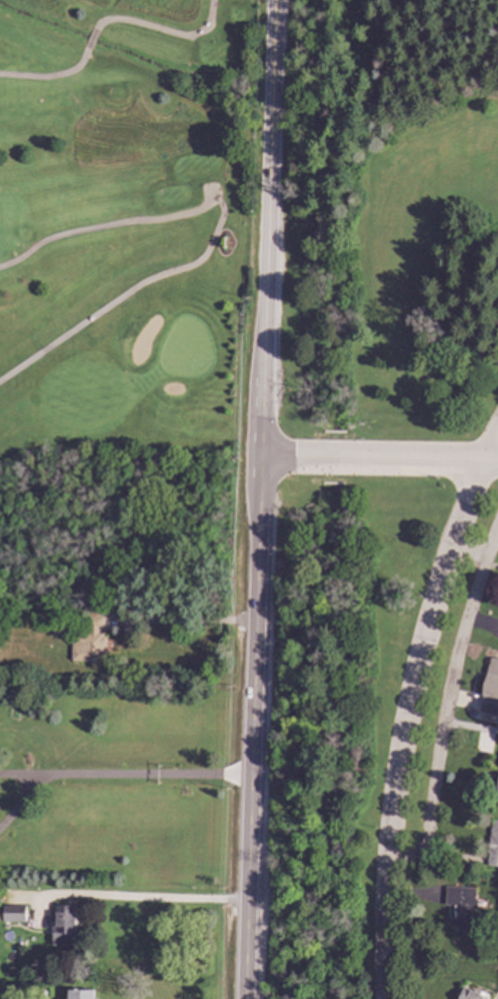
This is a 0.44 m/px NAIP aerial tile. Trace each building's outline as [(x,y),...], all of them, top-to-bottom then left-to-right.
[(70,660),(104,661),(104,635),(96,634),(96,627),(102,627),(102,616),(86,616),(85,633),(70,632),(70,660)] [(489,658),(497,660),(497,716),(477,711),(489,658)] [(490,820),(497,821),(497,867),(486,866),(490,820)] [(478,888),(478,899),(476,898),(476,908),(468,908),(468,916),(484,916),(484,911),(493,912),(492,933),(484,933),(484,935),(451,933),(452,905),(444,905),(445,887),(478,888)] [(23,922),(23,905),(1,905),(1,921),(23,922)] [(53,905),(54,922),(49,922),(50,945),(75,945),(74,905),(53,905)] [(487,998),(457,998),(462,988),(487,998)] [(66,989),(66,998),(92,998),(92,989),(66,989)]
